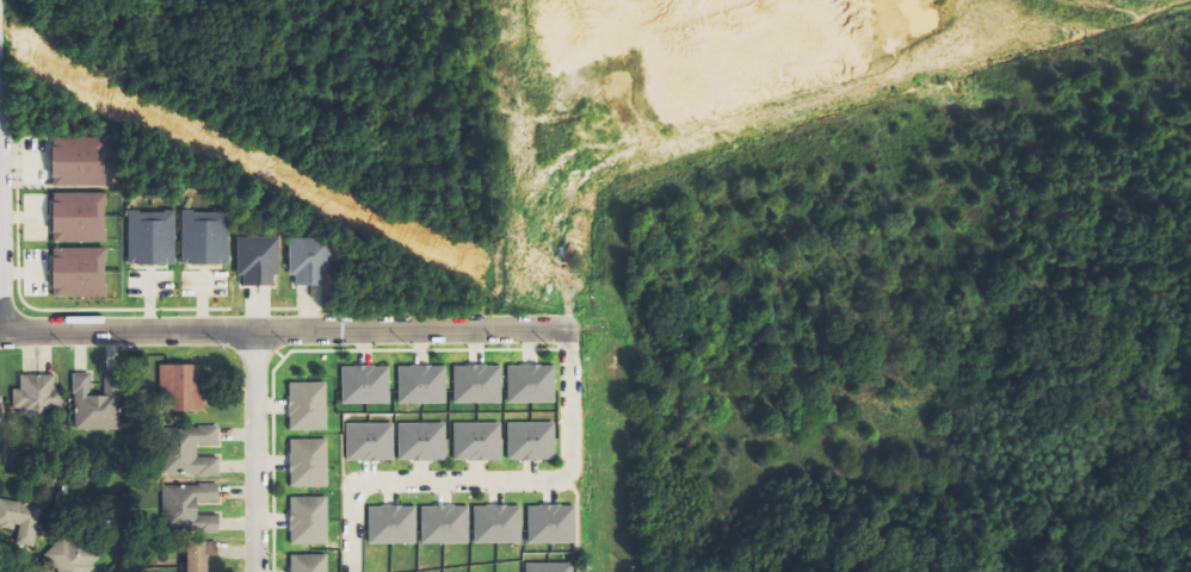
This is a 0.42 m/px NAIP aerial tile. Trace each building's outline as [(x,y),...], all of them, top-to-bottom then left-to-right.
[(45,178),(48,178),(48,186),(100,186),(100,174),(98,174),(98,149),(100,149),(100,137),(47,137),(47,147),(45,147),(45,178)] [(45,232),(48,232),(48,242),(100,241),(100,230),(98,230),(98,205),(100,205),(100,193),(47,193),(47,203),(45,203),(45,232)] [(122,211),(134,211),(134,212),(159,212),(159,211),(169,211),(169,265),(161,265),(161,266),(130,266),(130,265),(122,265),(122,211)] [(175,211),(187,211),(187,212),(212,213),(212,211),(223,211),(223,265),(215,265),(215,266),(184,266),(184,265),(175,265),(175,211)] [(232,237),(273,237),(273,275),(267,275),(267,286),(237,286),(237,275),(232,275),(232,237)] [(283,237),(325,237),(325,275),(320,275),(320,286),(290,286),(289,275),(284,275),(283,237)] [(45,288),(48,288),(48,297),(100,297),(100,286),(98,286),(98,261),(100,261),(100,249),(47,249),(47,257),(45,257),(45,288)] [(202,411),(203,366),(161,365),(160,411),(202,411)] [(501,367),(501,403),(548,403),(549,366),(535,366),(535,365),(516,365),(516,367),(501,367)] [(335,367),(335,404),(382,404),(382,367),(368,367),(368,366),(350,366),(350,367),(335,367)] [(393,367),(393,404),(439,404),(439,367),(425,367),(425,366),(406,366),(406,367),(393,367)] [(448,367),(448,403),(494,403),(494,367),(480,367),(480,366),(462,366),(462,367),(448,367)] [(75,431),(122,431),(121,373),(104,373),(104,386),(91,386),(91,373),(74,374),(75,431)] [(49,375),(14,375),(14,388),(6,388),(6,410),(19,410),(19,428),(48,428),(48,411),(57,411),(57,388),(49,388),(49,375)] [(284,384),(320,384),(320,430),(284,430),(284,416),(283,416),(282,398),(284,398),(284,384)] [(393,460),(393,423),(439,423),(439,460),(425,460),(425,461),(407,461),(407,460),(393,460)] [(448,460),(448,423),(495,423),(495,460),(481,460),(481,461),(462,461),(462,460),(448,460)] [(501,460),(501,423),(549,423),(549,460),(535,460),(535,461),(516,461),(516,460),(501,460)] [(340,460),(340,424),(388,424),(388,460),(374,460),(374,461),(354,461),(354,460),(340,460)] [(163,475),(220,475),(220,457),(198,458),(198,445),(219,445),(219,427),(178,427),(178,446),(163,446),(163,475)] [(284,440),(321,440),(321,486),(284,486),(284,473),(283,473),(283,454),(284,454),(284,440)] [(164,485),(164,532),(220,532),(220,515),(199,515),(199,502),(220,502),(220,485),(164,485)] [(285,498),(321,497),(321,545),(285,545),(285,530),(284,530),(283,511),(285,511),(285,498)] [(8,529),(10,524),(13,526),(10,545),(27,547),(36,506),(0,500),(0,527),(8,529)] [(468,508),(468,543),(514,543),(514,506),(500,506),(500,505),(482,505),(482,508),(468,508)] [(522,506),(522,543),(568,543),(568,506),(555,506),(555,505),(536,505),(536,506),(522,506)] [(362,508),(362,543),(409,543),(409,508),(395,508),(395,506),(376,506),(376,508),(362,508)] [(415,508),(415,543),(462,543),(462,508),(448,508),(448,506),(430,506),(430,508),(415,508)] [(53,571),(51,571),(85,571),(88,568),(86,565),(94,558),(67,529),(39,557),(53,571)] [(187,571),(208,571),(209,557),(217,557),(218,542),(188,541),(187,571)] [(321,555),(321,571),(284,571),(284,570),(285,570),(285,555),(321,555)] [(567,564),(567,571),(520,571),(520,564),(567,564)]
